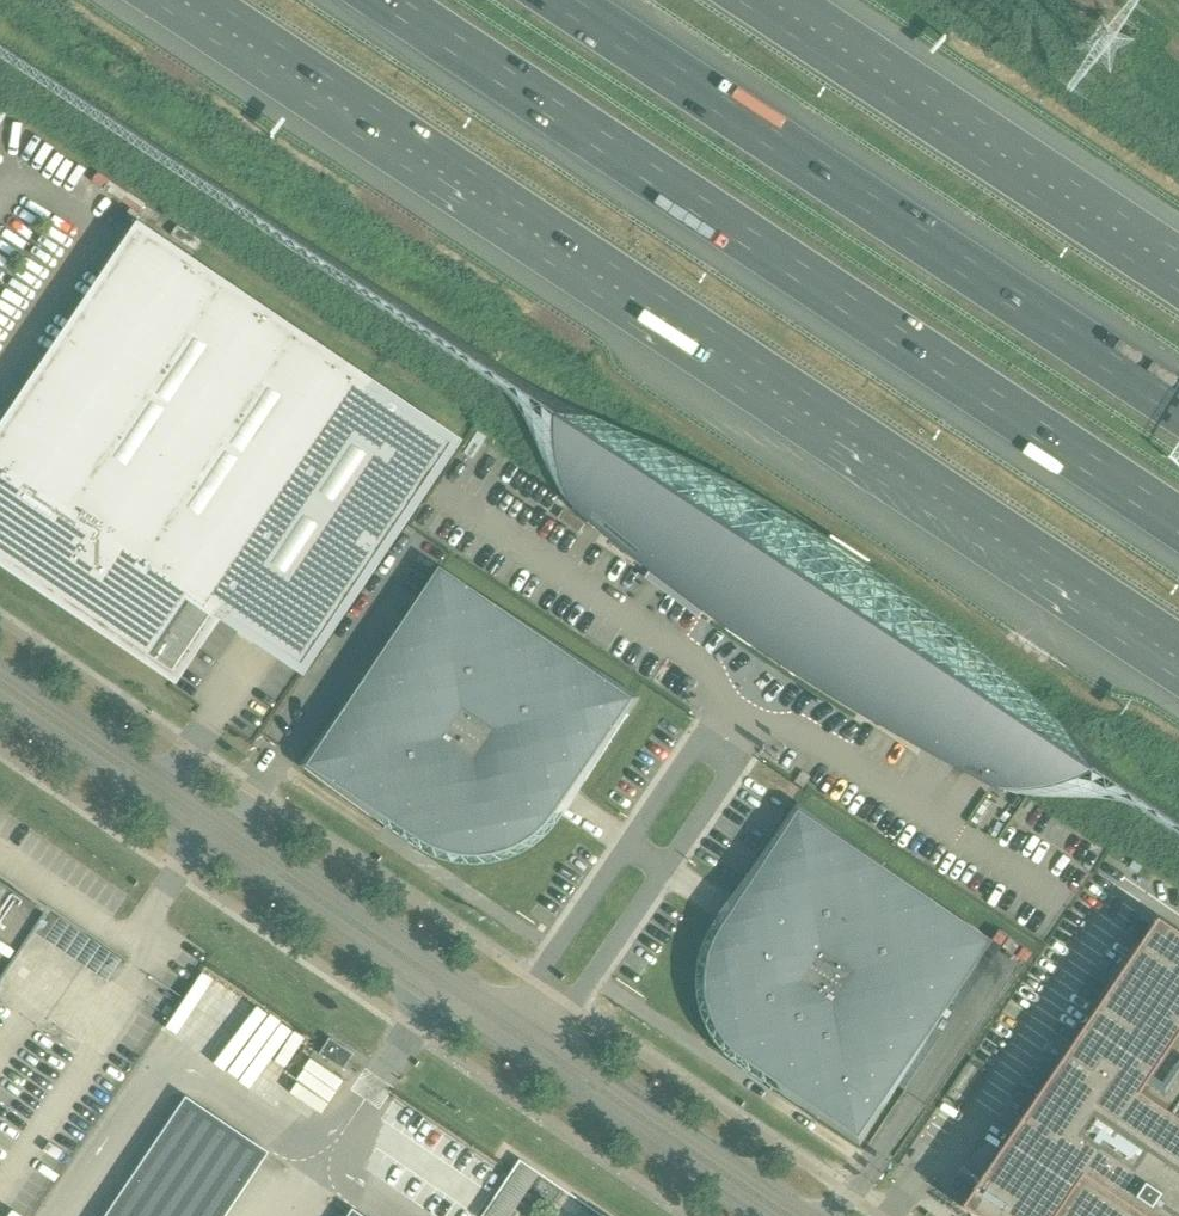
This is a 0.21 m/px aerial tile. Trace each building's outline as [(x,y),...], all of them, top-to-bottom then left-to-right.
[(146,236),(104,298),(328,449),(370,387),(146,236)] [(104,298),(0,452),(0,464),(8,470),(3,477),(0,476),(0,553),(136,645),(172,592),(157,582),(162,574),(301,668),(453,443),(370,387),(328,449),(104,298)] [(577,502),(571,510),(599,533),(621,551),(643,568),(666,586),(689,603),(712,620),(735,636),(759,652),(782,668),(798,678),(822,693),(846,708),(871,723),(895,737),(920,751),(945,764),(971,778),(996,790),(1046,711),(1028,695),(1010,679),(992,664),(974,648),(955,633),(936,618),(917,604),(898,590),(879,576),(859,563),(839,549),(819,536),(799,524),(782,514),(762,502),(741,491),(720,479),(699,468),(677,458),(656,447),(625,433),(577,502)] [(561,818),(580,790),(590,775),(640,698),(439,568),(404,619),(298,767),(370,817),(414,847),(420,851),(425,854),(431,857),(437,860),(443,862),(449,863),(455,865),(461,866),(468,867),(477,867),(483,866),(489,866),(495,865),(501,863),(507,861),(513,859),(519,856),(524,853),(529,850),(534,846),(543,839),(547,835),(552,831),(555,826),(559,821),(561,818)] [(801,771),(794,782),(802,788),(810,777),(801,771)] [(757,1079),(772,1089),(786,1099),(859,1146),(925,1043),(991,942),(796,803),(733,894),(715,921),(705,937),(702,943),(700,949),(698,955),(697,961),(695,967),(695,973),(694,979),(694,986),(694,992),(695,998),(696,1002),(697,1008),(699,1014),(701,1020),(704,1026),(707,1031),(710,1037),(713,1042),(717,1047),(721,1052),(726,1056),(728,1059),(757,1079)] [(47,914),(0,882),(0,983),(47,914)] [(1155,924),(978,1185),(964,1205),(962,1208),(967,1211),(976,1215),(1178,1215),(1178,940),(1155,924)] [(1002,947),(1013,955),(1019,946),(1008,938),(1002,947)] [(329,1038),(324,1046),(319,1054),(325,1058),(326,1056),(342,1067),(345,1063),(351,1055),(334,1044),(335,1042),(329,1038)] [(259,1155),(188,1106),(114,1215),(218,1215),(259,1155)] [(984,1139),(969,1162),(982,1171),(997,1148),(984,1139)] [(541,1175),(520,1160),(512,1171),(481,1215),(511,1215),(538,1175),(540,1176),(541,1175)]
